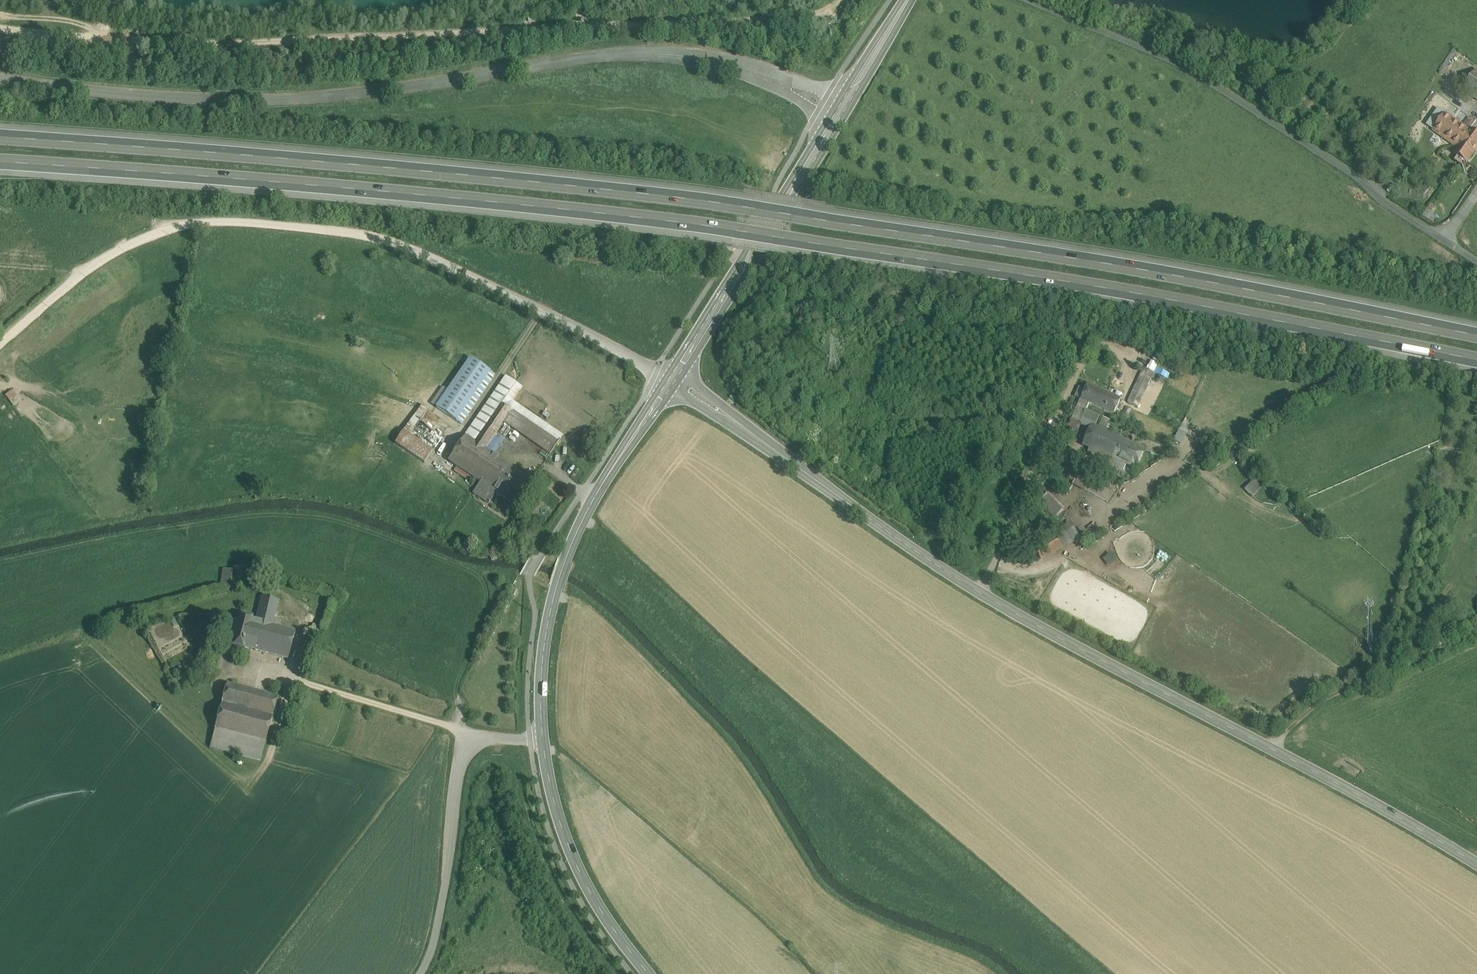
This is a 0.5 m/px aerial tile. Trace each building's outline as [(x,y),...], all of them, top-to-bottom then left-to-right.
[(1476,70),(1462,89),(1476,100),(1476,71),(1476,70)] [(1445,114),(1433,130),(1458,148),(1453,154),(1466,163),(1476,148),(1476,134),(1471,129),(1469,131),(1463,127),(1445,114)] [(1469,117),(1463,127),(1469,131),(1471,129),(1472,127),(1476,130),(1476,123),(1469,117)] [(470,358),(448,391),(443,388),(432,405),(461,425),(490,384),(484,380),(490,372),(470,358)] [(1150,359),(1147,368),(1155,370),(1158,362),(1150,359)] [(1155,372),(1166,376),(1168,371),(1157,367),(1155,372)] [(1144,368),(1128,403),(1138,408),(1154,373),(1144,368)] [(495,376),(490,372),(484,380),(490,384),(495,376)] [(506,377),(448,461),(480,483),(473,493),(485,501),(509,466),(485,450),(475,443),(501,405),(515,384),(506,377)] [(562,437),(511,402),(521,388),(515,384),(501,405),(510,412),(539,431),(544,435),(557,444),(560,441),(559,440),(562,437)] [(1121,400),(1088,385),(1081,400),(1089,404),(1114,415),(1121,400)] [(14,406),(24,402),(17,389),(8,394),(14,406)] [(1089,404),(1081,400),(1078,408),(1086,411),(1089,404)] [(433,451),(410,435),(428,410),(422,405),(395,444),(424,464),(433,451)] [(501,405),(475,443),(485,450),(503,422),(510,412),(501,405)] [(1086,411),(1078,408),(1072,420),(1080,423),(1086,411)] [(539,431),(510,412),(503,422),(532,442),(539,431)] [(1081,425),(1072,421),(1067,430),(1077,434),(1081,425)] [(1173,440),(1180,444),(1186,432),(1178,428),(1173,440)] [(1144,450),(1098,429),(1097,429),(1098,430),(1090,448),(1089,448),(1090,449),(1090,448),(1090,449),(1088,454),(1104,461),(1103,464),(1123,473),(1127,465),(1135,469),(1144,450)] [(539,431),(532,442),(537,445),(544,435),(539,431)] [(557,444),(544,435),(537,445),(550,454),(557,444)] [(1096,467),(1075,456),(1066,472),(1064,475),(1075,481),(1080,472),(1090,478),(1096,467)] [(532,482),(509,466),(485,501),(489,504),(496,494),(515,507),(532,482)] [(1106,473),(1101,470),(1098,475),(1104,478),(1106,473)] [(1243,489),(1252,497),(1260,488),(1251,480),(1243,489)] [(1046,493),(1036,504),(1052,519),(1063,508),(1046,493)] [(422,518),(417,514),(413,520),(418,523),(422,518)] [(1056,537),(1034,548),(1040,560),(1061,547),(1056,537)] [(232,571),(223,569),(221,588),(229,589),(232,571)] [(279,602),(262,598),(256,622),(272,626),(279,602)] [(252,618),(242,616),(233,647),(243,650),(244,648),(251,620),(252,618)] [(256,622),(251,620),(244,648),(288,660),(296,632),(272,626),(256,622)] [(277,695),(226,681),(220,701),(271,715),(277,695)] [(271,715),(220,701),(213,727),(264,741),(271,715)] [(264,741),(213,727),(208,745),(259,759),(264,741)]
